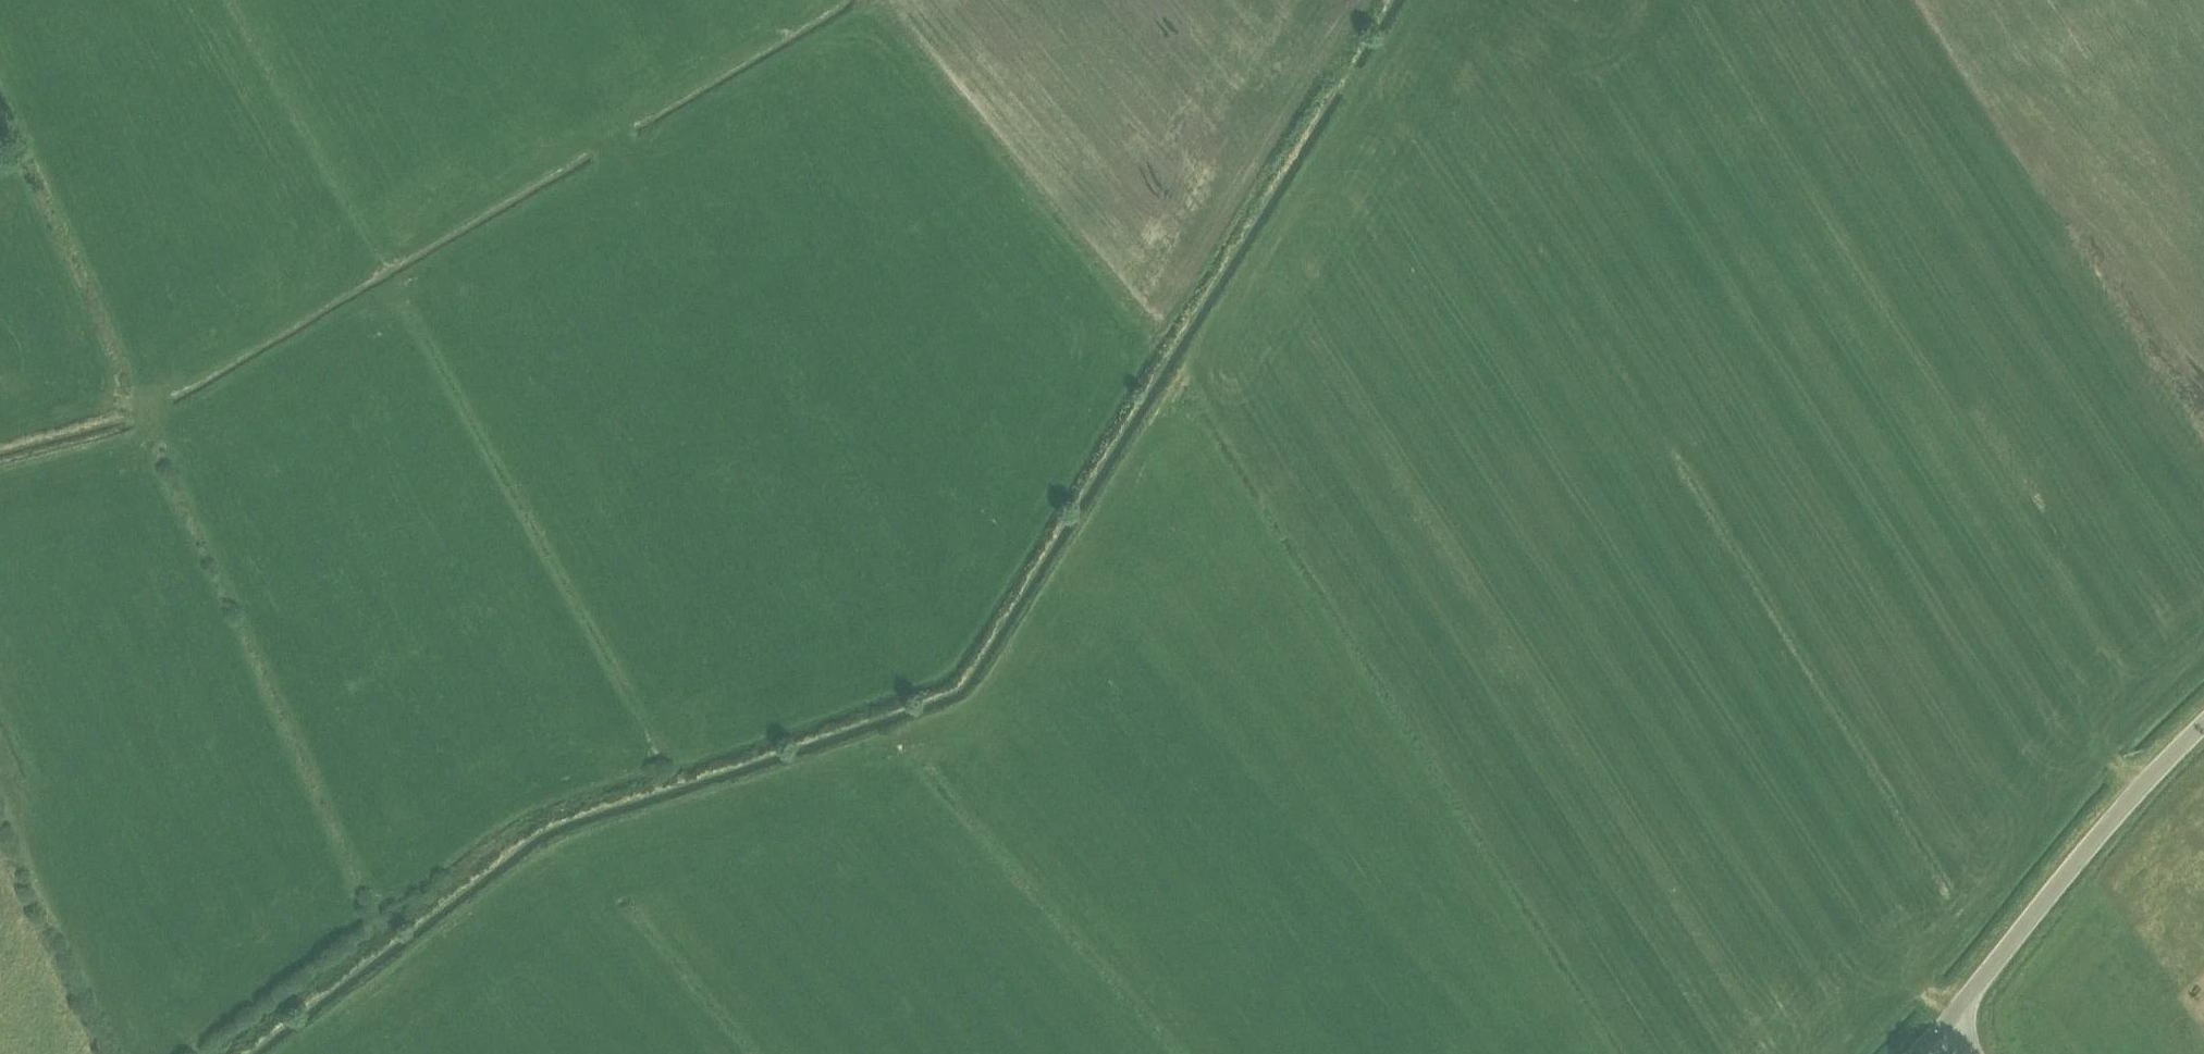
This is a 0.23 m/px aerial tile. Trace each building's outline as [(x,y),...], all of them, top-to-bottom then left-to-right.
[(1875,989),(1864,996),(1873,1010),(1884,1003),(1875,989)]
